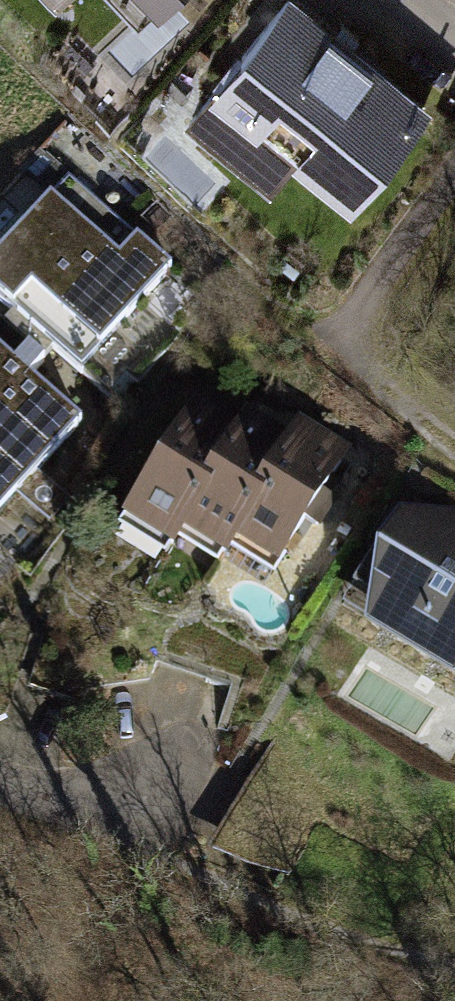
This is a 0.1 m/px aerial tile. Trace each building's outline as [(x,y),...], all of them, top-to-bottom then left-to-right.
[(428,107),(296,0),(249,58),(381,164),(428,107)] [(70,183),(0,265),(0,293),(92,371),(176,273),(70,183)] [(2,513),(83,420),(0,347),(0,511),(2,513)] [(237,433),(191,406),(119,529),(179,564),(192,542),(224,561),(237,537),(280,562),(346,452),(293,421),(284,437),(247,416),(237,433)] [(400,513),(382,546),(367,628),(454,681),(454,510),(400,513)] [(251,548),(228,566),(253,597),(276,580),(251,548)] [(343,785),(271,742),(248,780),(320,824),(343,785)]
